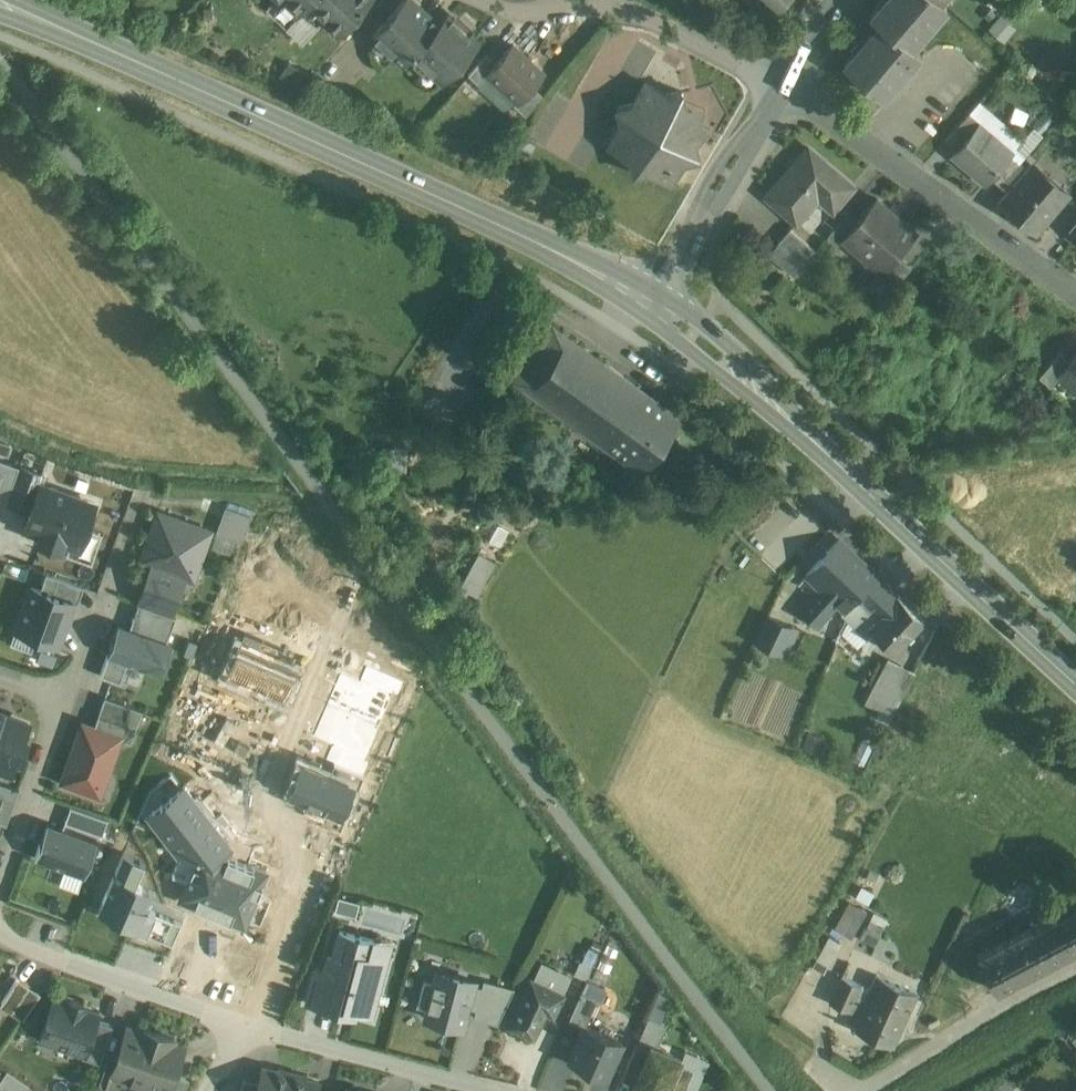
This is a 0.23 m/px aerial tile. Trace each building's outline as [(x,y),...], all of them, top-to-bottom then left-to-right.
[(298,15),(307,5),(306,5),(311,0),(281,0),(298,15)] [(306,5),(307,5),(337,33),(368,0),(311,0),(306,5)] [(413,0),(403,0),(372,34),(403,63),(412,53),(443,81),(479,42),(448,13),(439,23),(413,0)] [(871,15),(879,22),(843,64),(882,97),(919,54),(911,47),(946,6),(939,0),(884,0),(871,15)] [(544,72),(513,44),(495,63),(486,73),(487,74),(516,100),(517,102),(532,85),(544,72)] [(485,54),(468,74),(479,84),(487,74),(486,73),(495,63),(485,54)] [(667,94),(645,81),(632,103),(617,107),(621,123),(608,144),(630,157),(633,173),(649,169),(671,182),(683,160),(699,156),(695,140),(700,131),(695,111),(686,106),(682,90),(667,94)] [(532,85),(517,102),(516,100),(513,103),(526,115),(544,95),(532,85)] [(962,119),(945,140),(956,150),(974,129),(962,119)] [(1011,151),(979,123),(974,129),(956,150),(952,154),(984,182),(1011,151)] [(853,184),(809,146),(767,196),(795,221),(818,193),(832,205),(830,207),(832,209),(853,184)] [(1020,160),(1000,184),(1010,193),(1030,169),(1020,160)] [(1064,194),(1032,167),(1010,193),(1005,198),(1037,226),(1064,194)] [(858,220),(843,238),(844,238),(882,271),(916,231),(877,198),(858,220)] [(847,212),(828,234),(839,244),(844,238),(843,238),(858,220),(847,212)] [(815,249),(790,227),(778,241),(778,242),(803,263),(815,249)] [(803,263),(778,242),(768,253),(793,275),(803,263)] [(900,256),(882,278),(893,288),(912,266),(900,256)] [(634,384),(549,323),(511,375),(597,436),(634,384)] [(1060,352),(1039,376),(1050,385),(1060,374),(1059,373),(1070,361),(1060,352)] [(1070,361),(1059,373),(1060,374),(1075,387),(1075,354),(1070,361)] [(634,384),(597,436),(642,468),(679,416),(634,384)] [(0,459),(0,499),(7,502),(19,466),(0,459)] [(19,466),(7,502),(30,510),(40,483),(42,484),(45,475),(19,466)] [(30,510),(24,528),(41,534),(39,540),(60,548),(62,542),(80,548),(96,503),(42,484),(40,483),(30,510)] [(212,538),(237,548),(251,512),(226,503),(212,538)] [(210,531),(158,512),(146,547),(154,564),(155,565),(150,577),(176,586),(180,574),(193,579),(210,531)] [(841,542),(808,577),(822,590),(803,611),(818,625),(838,603),(844,609),(841,612),(848,618),(858,593),(875,575),(841,542)] [(463,588),(481,593),(493,556),(474,550),(463,588)] [(47,574),(41,590),(72,601),(78,585),(47,574)] [(875,575),(858,593),(848,618),(866,635),(870,630),(893,651),(923,619),(875,575)] [(150,577),(148,577),(139,604),(170,615),(180,588),(176,586),(150,577)] [(84,587),(78,585),(72,601),(73,602),(64,628),(69,630),(84,587)] [(17,630),(58,645),(64,628),(73,602),(72,601),(41,590),(32,587),(17,630)] [(130,628),(167,641),(176,618),(170,615),(139,604),(130,628)] [(848,618),(840,615),(828,646),(836,649),(848,618)] [(793,627),(771,617),(760,641),(782,651),(793,627)] [(118,624),(107,655),(108,655),(128,662),(161,674),(172,643),(167,641),(130,628),(118,624)] [(198,643),(189,640),(184,654),(192,657),(198,643)] [(239,643),(228,671),(282,693),(293,666),(239,643)] [(120,684),(128,662),(108,655),(100,676),(120,684)] [(893,715),(914,669),(885,656),(864,702),(893,715)] [(142,711),(105,698),(99,715),(136,728),(142,711)] [(0,713),(0,768),(11,772),(17,757),(21,758),(27,740),(23,739),(28,724),(0,713)] [(94,728),(83,724),(62,782),(77,788),(79,782),(101,790),(120,739),(131,743),(136,728),(99,715),(94,728)] [(330,773),(358,786),(364,772),(336,760),(330,773)] [(302,761),(289,789),(318,802),(345,814),(358,786),(330,773),(302,761)] [(7,823),(19,788),(0,781),(0,821),(7,823)] [(266,877),(225,859),(229,851),(183,791),(161,808),(196,854),(197,863),(181,900),(245,927),(266,877)] [(339,829),(345,814),(318,802),(312,817),(339,829)] [(108,821),(70,808),(65,823),(102,837),(108,821)] [(97,842),(47,824),(41,841),(35,858),(84,876),(91,859),(97,842)] [(98,912),(172,945),(181,925),(148,910),(156,892),(134,882),(143,862),(125,854),(98,912)] [(1006,901),(1011,913),(1034,901),(1029,890),(1006,901)] [(335,908),(356,911),(358,899),(337,896),(335,908)] [(1032,927),(1031,924),(977,953),(995,987),(1075,944),(1075,903),(1032,927)] [(856,906),(840,930),(851,937),(866,913),(856,906)] [(873,910),(860,935),(873,942),(886,917),(873,910)] [(375,940),(339,930),(332,957),(328,956),(324,970),(316,968),(307,1003),(337,1011),(339,1005),(369,1013),(371,1008),(374,1006),(378,991),(376,988),(384,959),(371,955),(375,941),(375,940)] [(828,935),(813,965),(825,971),(841,941),(828,935)] [(474,980),(445,972),(442,982),(423,977),(416,1005),(428,1008),(426,1017),(462,1027),(468,1006),(476,1008),(482,985),(474,983),(474,980)] [(515,987),(484,979),(482,985),(476,1008),(474,1017),(498,1023),(515,987)] [(858,987),(841,979),(830,1003),(847,1011),(849,1006),(861,1012),(868,997),(856,991),(858,987)] [(916,997),(877,979),(868,997),(861,1012),(853,1030),(893,1049),(916,997)] [(39,995),(16,980),(1,1003),(24,1018),(39,995)] [(566,997),(531,981),(510,1023),(534,1035),(546,1009),(557,1015),(566,997)] [(633,994),(616,986),(610,1000),(616,1003),(613,1010),(620,1013),(623,1005),(627,1007),(633,994)] [(597,999),(582,992),(570,1019),(583,1024),(585,1025),(597,999)] [(69,1003),(54,998),(40,1038),(84,1053),(85,1053),(96,1019),(98,1013),(83,1008),(84,1005),(70,1000),(69,1003)] [(940,1022),(938,1018),(928,1023),(930,1027),(940,1022)] [(96,1019),(85,1053),(84,1053),(82,1057),(100,1063),(105,1048),(113,1025),(96,1019)] [(585,1025),(583,1024),(567,1058),(604,1075),(620,1041),(585,1025)] [(138,1031),(127,1027),(118,1053),(111,1074),(115,1075),(140,1083),(157,1033),(140,1027),(138,1031)] [(140,1083),(163,1090),(169,1090),(175,1074),(184,1046),(173,1043),(174,1038),(157,1033),(140,1083)] [(636,1090),(666,1090),(678,1066),(682,1058),(652,1045),(648,1054),(636,1079),(631,1089),(636,1090)] [(636,1079),(648,1054),(635,1047),(623,1073),(636,1079)] [(100,1063),(93,1084),(109,1090),(115,1075),(111,1074),(118,1053),(105,1048),(100,1063)] [(666,1090),(681,1090),(690,1071),(678,1066),(666,1090)] [(263,1068),(259,1083),(257,1090),(287,1090),(291,1076),(263,1068)] [(169,1090),(185,1090),(189,1079),(175,1074),(169,1090)] [(291,1076),(287,1090),(316,1090),(318,1083),(291,1076)] [(241,1090),(257,1090),(259,1083),(244,1079),(241,1090)]
